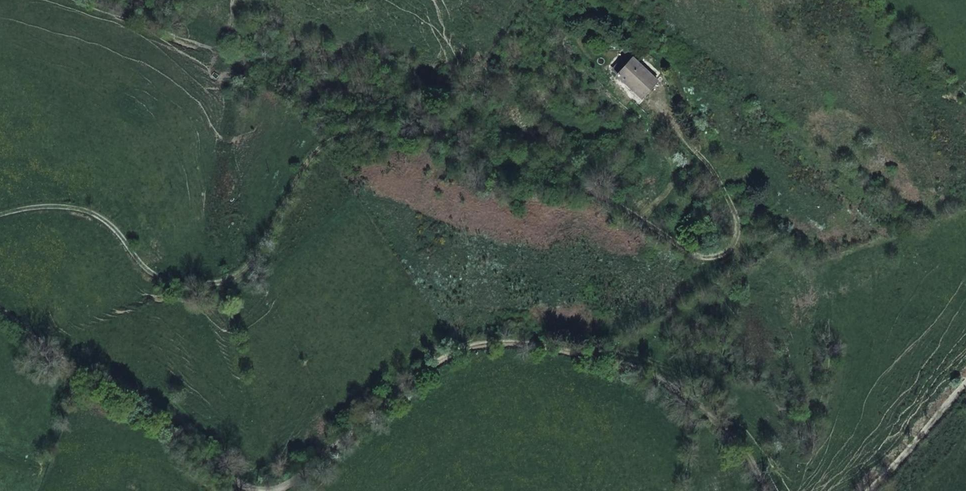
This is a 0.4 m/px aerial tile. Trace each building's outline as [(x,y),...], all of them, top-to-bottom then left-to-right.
[(631,59),(616,75),(640,97),(649,88),(655,81),(631,59)]
